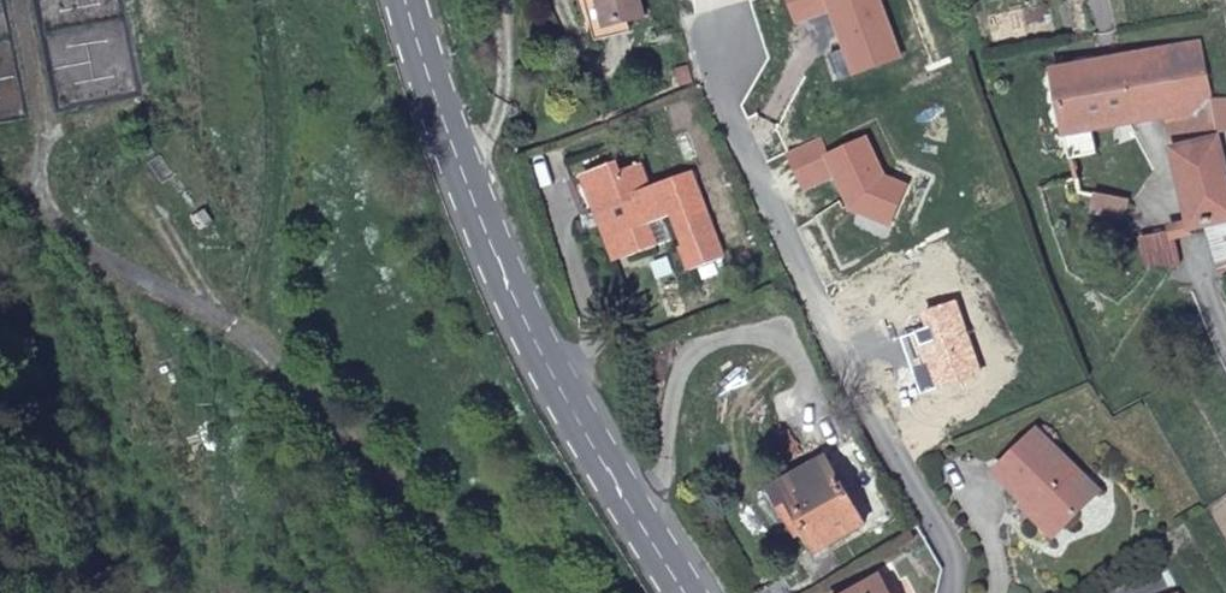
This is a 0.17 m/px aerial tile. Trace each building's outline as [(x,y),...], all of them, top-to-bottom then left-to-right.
[(577,35),(588,32),(579,0),(566,0),(577,35)] [(588,32),(608,26),(627,20),(621,0),(579,0),(588,32)] [(588,32),(577,35),(581,49),(612,39),(608,26),(588,32)] [(1173,146),(1218,139),(1210,94),(1202,45),(1166,51),(1177,110),(1166,112),(1173,146)] [(1062,129),(1069,156),(1098,150),(1093,126),(1166,112),(1177,110),(1166,51),(1052,69),(1062,129)] [(1220,280),(1225,278),(1225,170),(1218,139),(1173,146),(1191,226),(1204,223),(1220,280)] [(592,210),(611,260),(638,251),(629,227),(656,218),(667,247),(663,249),(671,272),(703,261),(672,175),(631,190),(623,165),(602,172),(598,162),(567,174),(582,214),(592,210)] [(1082,187),(1079,176),(1065,180),(1068,191),(1082,187)] [(1127,217),(1130,199),(1096,193),(1093,211),(1127,217)] [(599,264),(611,260),(592,210),(582,214),(599,264)] [(1146,262),(1182,262),(1172,228),(1143,235),(1146,262)] [(1057,535),(1103,490),(1042,428),(998,469),(1031,502),(1027,506),(1057,535)] [(831,462),(779,493),(803,534),(810,530),(822,548),(866,521),(831,462)] [(882,574),(850,592),(893,592),(882,574)] [(784,575),(755,592),(795,592),(784,575)]
